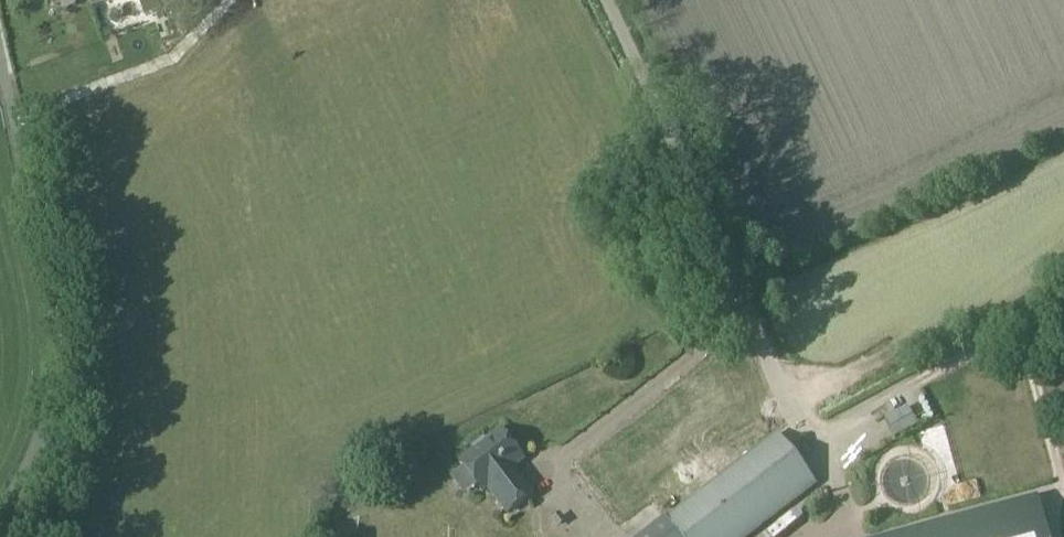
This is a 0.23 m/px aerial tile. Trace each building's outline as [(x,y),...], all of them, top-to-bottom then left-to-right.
[(161,11),(191,0),(157,0),(161,11)] [(533,495),(513,468),(523,460),(501,432),(461,463),(482,492),(488,487),(508,513),(533,495)] [(815,485),(775,434),(666,519),(680,536),(745,536),(815,485)] [(907,536),(1036,536),(1026,503),(907,536)] [(666,519),(664,517),(639,536),(680,536),(666,519)]
